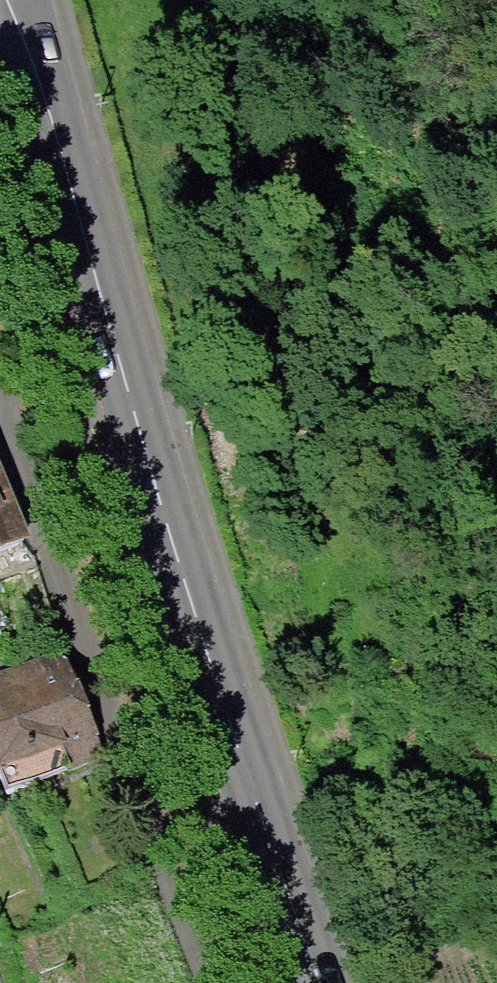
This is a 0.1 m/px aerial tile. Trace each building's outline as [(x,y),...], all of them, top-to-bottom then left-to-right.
[(21,500),(0,455),(0,510),(21,500)] [(0,677),(0,768),(100,730),(70,651),(0,677)]
